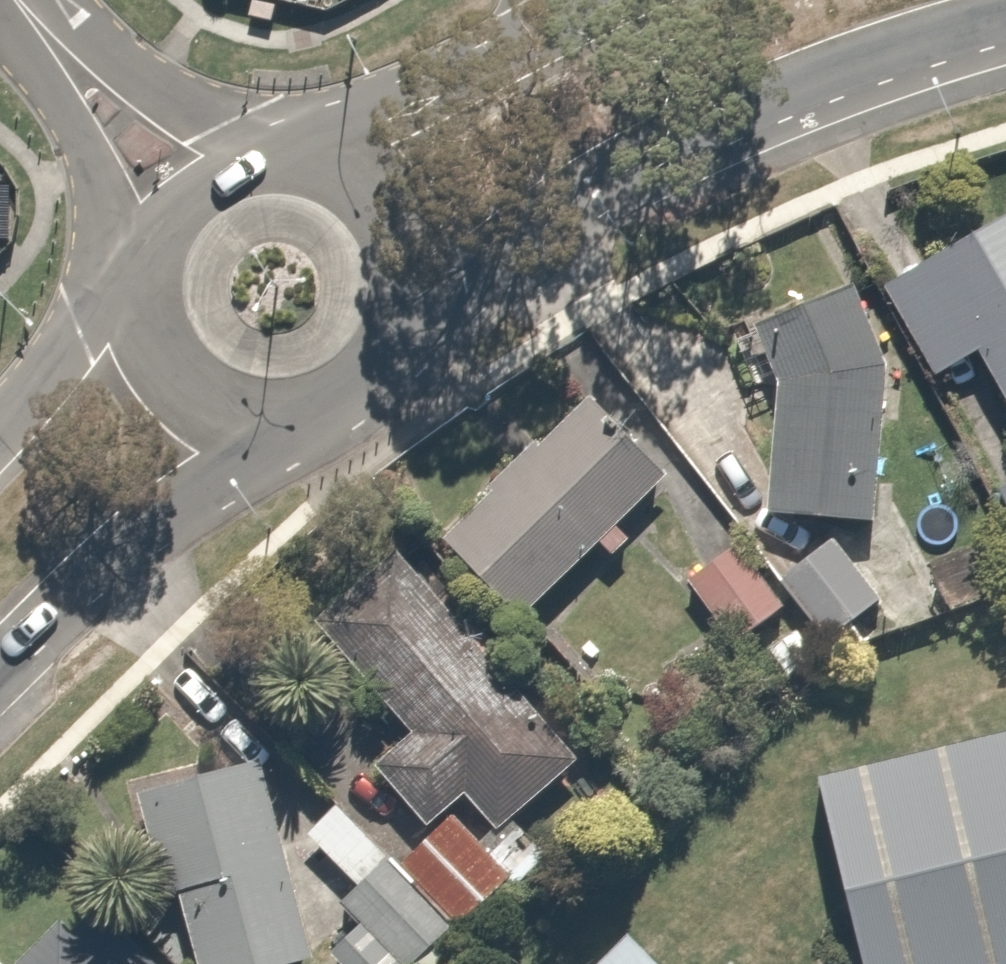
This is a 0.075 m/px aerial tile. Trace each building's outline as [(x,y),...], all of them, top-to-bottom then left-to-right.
[(980,346),(1005,400),(1005,218),(887,275),(932,369),(980,346)] [(760,319),(776,370),(766,504),(874,512),(885,362),(851,280),(760,319)] [(993,472),(1005,497),(1005,466),(993,472)] [(303,606),(408,728),(376,756),(427,815),(459,788),(492,826),(586,745),(397,526),(303,606)] [(830,543),(783,580),(824,634),(872,597),(830,543)] [(733,544),(689,577),(732,635),(776,602),(733,544)] [(747,804),(783,963),(1005,963),(1005,746),(747,804)] [(141,782),(199,963),(268,963),(313,950),(249,747),(141,782)] [(337,807),(310,833),(352,875),(379,848),(337,807)] [(385,854),(338,897),(397,962),(444,919),(385,854)] [(53,858),(0,914),(0,963),(165,963),(53,858)]
